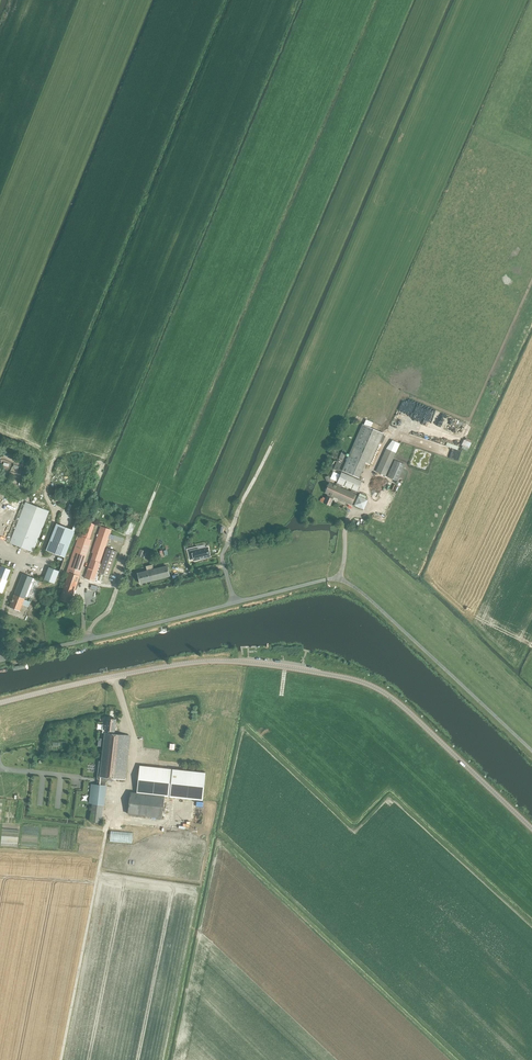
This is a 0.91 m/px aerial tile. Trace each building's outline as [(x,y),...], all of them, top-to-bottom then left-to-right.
[(383,433),(362,424),(342,470),(359,478),(365,462),(369,464),(383,433)] [(465,436),(461,447),(468,450),(473,439),(465,436)] [(458,449),(457,452),(454,451),(453,458),(459,460),(462,450),(458,449)] [(383,454),(375,471),(385,475),(393,459),(383,454)] [(333,469),(338,471),(342,462),(337,459),(333,469)] [(387,476),(397,481),(405,464),(395,460),(387,476)] [(337,482),(335,485),(341,487),(342,485),(351,489),(350,491),(355,494),(357,491),(361,481),(355,478),(348,475),(341,472),(337,482)] [(321,501),(320,501),(329,505),(333,496),(351,504),(355,494),(350,491),(335,485),(330,483),(329,480),(330,479),(328,475),(325,477),(327,481),(327,480),(328,483),(328,484),(324,493),(327,494),(325,499),(322,497),(321,501)] [(66,503),(68,497),(61,495),(59,501),(66,503)] [(354,505),(363,509),(368,500),(358,495),(354,505)] [(10,542),(33,551),(49,511),(26,501),(10,542)] [(23,503),(16,519),(18,519),(24,504),(23,503)] [(89,539),(96,520),(88,517),(82,536),(78,535),(66,571),(69,572),(60,599),(70,602),(91,539),(89,539)] [(130,522),(125,533),(129,535),(130,531),(131,532),(133,528),(132,528),(133,524),(130,522)] [(75,530),(56,523),(46,550),(64,557),(75,530)] [(101,526),(98,534),(108,538),(111,529),(101,526)] [(93,553),(85,578),(94,581),(108,538),(98,534),(92,552),(93,553)] [(210,556),(208,547),(198,549),(198,546),(187,549),(189,559),(194,558),(194,560),(210,556)] [(99,572),(109,576),(117,551),(107,548),(99,572)] [(140,549),(137,556),(146,559),(149,553),(140,549)] [(167,565),(152,569),(152,567),(153,567),(152,564),(146,566),(147,570),(137,573),(140,583),(170,576),(167,565)] [(0,569),(0,577),(6,579),(10,570),(1,566),(0,569)] [(54,583),(59,571),(49,567),(44,579),(54,583)] [(28,607),(30,602),(24,600),(33,577),(22,573),(9,606),(20,611),(22,605),(28,607)] [(108,730),(108,733),(105,733),(104,739),(113,740),(114,734),(116,719),(107,718),(105,730),(108,730)] [(92,804),(103,805),(105,785),(106,780),(113,781),(114,778),(125,779),(130,736),(114,734),(113,740),(104,739),(104,741),(101,740),(101,743),(104,743),(102,761),(99,761),(97,779),(99,779),(99,784),(94,784),(92,784),(90,803),(92,804)] [(206,773),(172,769),(139,765),(136,792),(130,791),(128,814),(161,818),(163,795),(169,796),(203,800),(206,773)] [(133,842),(133,831),(111,830),(110,841),(133,842)]
